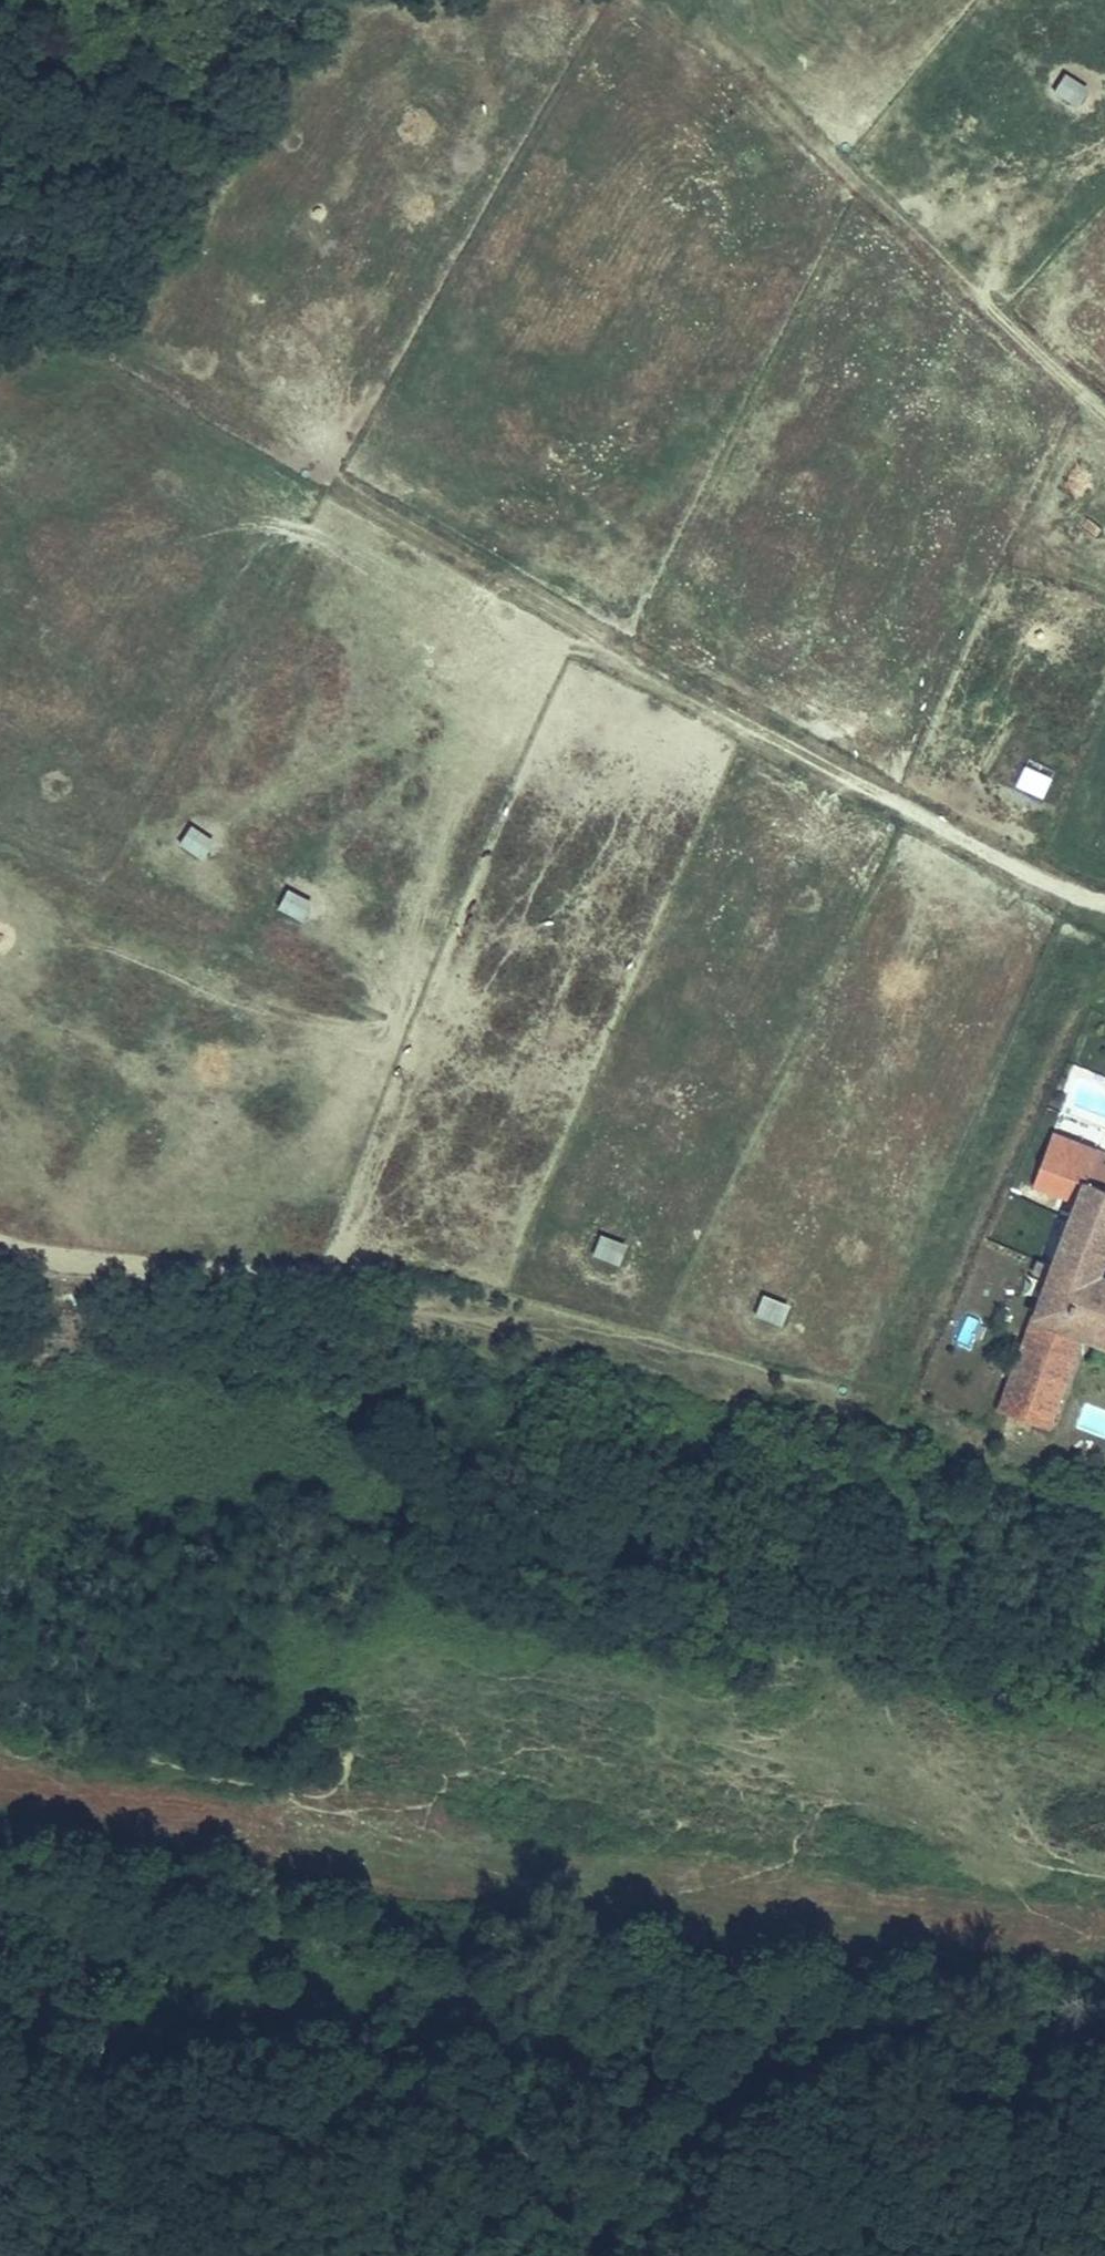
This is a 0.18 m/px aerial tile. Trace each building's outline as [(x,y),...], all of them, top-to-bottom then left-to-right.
[(1077,108),(1089,88),(1063,73),(1052,93),(1077,108)] [(1043,798),(1050,777),(1021,767),(1014,789),(1043,798)] [(177,846),(203,861),(214,841),(188,826),(177,846)] [(302,922),(312,902),(285,889),(275,909),(302,922)] [(1095,1152),(1086,1180),(1104,1186),(1104,1155),(1095,1152)] [(1002,1410),(1050,1426),(1083,1336),(1104,1343),(1104,1186),(1086,1180),(1061,1256),(1057,1255),(1051,1267),(1055,1269),(1002,1410)] [(600,1234),(592,1255),(619,1266),(627,1245),(600,1234)] [(762,1295),(754,1316),(780,1326),(789,1305),(762,1295)]
